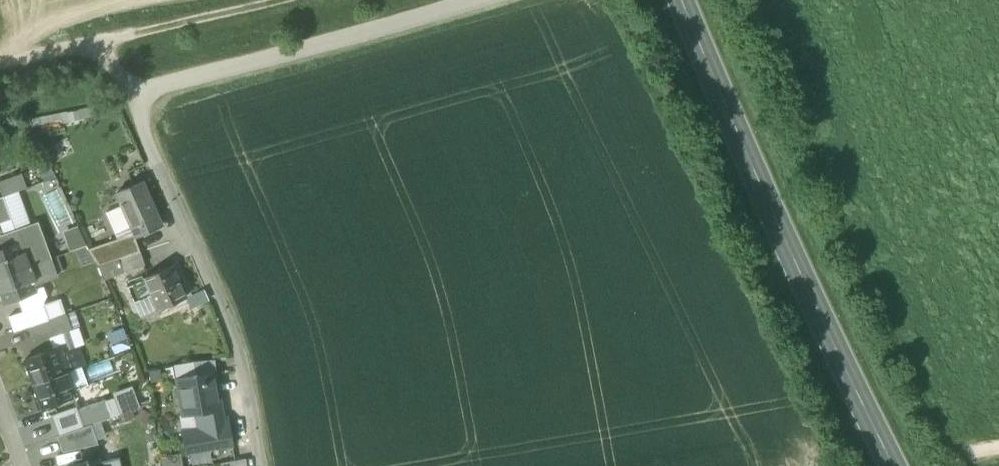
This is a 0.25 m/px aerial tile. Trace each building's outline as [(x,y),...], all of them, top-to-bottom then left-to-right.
[(92,105),(31,119),(32,126),(61,120),(62,124),(95,116),(92,105)] [(37,167),(44,182),(54,178),(47,162),(37,167)] [(2,197),(3,197),(17,192),(26,189),(21,174),(0,181),(0,193),(2,197)] [(114,233),(134,224),(152,216),(156,214),(141,181),(116,192),(122,205),(105,213),(114,233)] [(17,192),(3,197),(11,219),(25,214),(17,192)] [(3,197),(2,197),(0,198),(0,223),(11,219),(3,197)] [(25,214),(11,219),(0,223),(0,228),(3,236),(30,226),(25,214)] [(157,228),(152,216),(134,224),(140,235),(157,228)] [(3,249),(17,244),(18,249),(22,248),(29,266),(49,259),(36,224),(30,226),(3,236),(0,237),(0,240),(3,249)] [(74,250),(86,246),(77,226),(62,232),(69,252),(74,250)] [(99,266),(119,259),(140,252),(133,233),(88,249),(96,262),(99,266)] [(29,266),(22,248),(18,249),(17,244),(3,249),(0,250),(0,277),(29,266)] [(96,262),(88,249),(86,246),(74,250),(80,268),(96,262)] [(140,253),(140,252),(119,259),(123,272),(123,273),(144,265),(144,264),(143,264),(139,253),(140,253)] [(49,259),(29,266),(36,285),(32,286),(33,290),(41,288),(40,283),(55,277),(49,259)] [(99,266),(103,279),(123,272),(119,259),(99,266)] [(33,290),(32,286),(36,285),(29,266),(0,277),(0,296),(3,303),(21,296),(34,291),(33,290)] [(171,266),(144,279),(151,295),(158,310),(186,298),(171,266)] [(134,303),(151,295),(144,279),(127,286),(134,303)] [(34,291),(21,296),(26,311),(42,305),(41,302),(44,296),(41,288),(33,290),(34,291)] [(208,302),(203,291),(186,298),(191,309),(208,302)] [(141,317),(158,310),(151,295),(134,303),(141,317)] [(59,299),(42,305),(47,320),(64,314),(59,299)] [(13,332),(30,326),(47,320),(42,305),(26,311),(8,317),(13,332)] [(64,315),(69,329),(77,327),(72,312),(64,315)] [(64,314),(47,320),(30,326),(35,341),(50,336),(68,330),(69,329),(64,315),(64,314)] [(68,330),(74,349),(77,348),(84,346),(77,327),(69,329),(68,330)] [(123,328),(107,334),(115,354),(130,348),(123,328)] [(68,330),(50,336),(54,349),(55,349),(56,350),(63,348),(64,353),(74,349),(68,330)] [(32,385),(67,372),(61,354),(64,353),(63,348),(56,350),(55,349),(54,349),(23,361),(32,385)] [(74,349),(64,353),(61,354),(67,372),(81,367),(84,366),(77,348),(74,349)] [(197,375),(197,376),(216,373),(214,360),(193,362),(195,375),(197,375)] [(173,366),(176,379),(195,375),(193,362),(173,366)] [(81,367),(67,372),(74,390),(88,385),(81,367)] [(74,390),(67,372),(32,385),(41,409),(72,397),(71,392),(74,390)] [(197,375),(195,375),(176,379),(182,415),(181,415),(183,427),(193,425),(192,415),(195,414),(198,428),(194,429),(182,431),(186,454),(233,445),(227,417),(220,418),(219,410),(221,410),(215,374),(216,374),(216,373),(197,376),(197,375)] [(132,386),(112,393),(119,414),(140,406),(132,386)] [(83,427),(91,424),(100,421),(112,417),(105,399),(76,410),(83,427)] [(83,427),(76,410),(76,408),(49,417),(57,437),(83,427)] [(193,425),(183,427),(182,431),(194,429),(198,428),(195,414),(192,415),(193,425)] [(91,424),(96,441),(106,437),(100,421),(91,424)] [(96,441),(91,424),(83,427),(57,437),(62,452),(93,445),(98,444),(96,441)] [(93,445),(97,461),(99,460),(118,456),(114,441),(98,445),(93,445)] [(160,457),(161,465),(183,465),(180,454),(160,457)] [(118,456),(99,460),(100,465),(104,465),(120,465),(118,456)]
